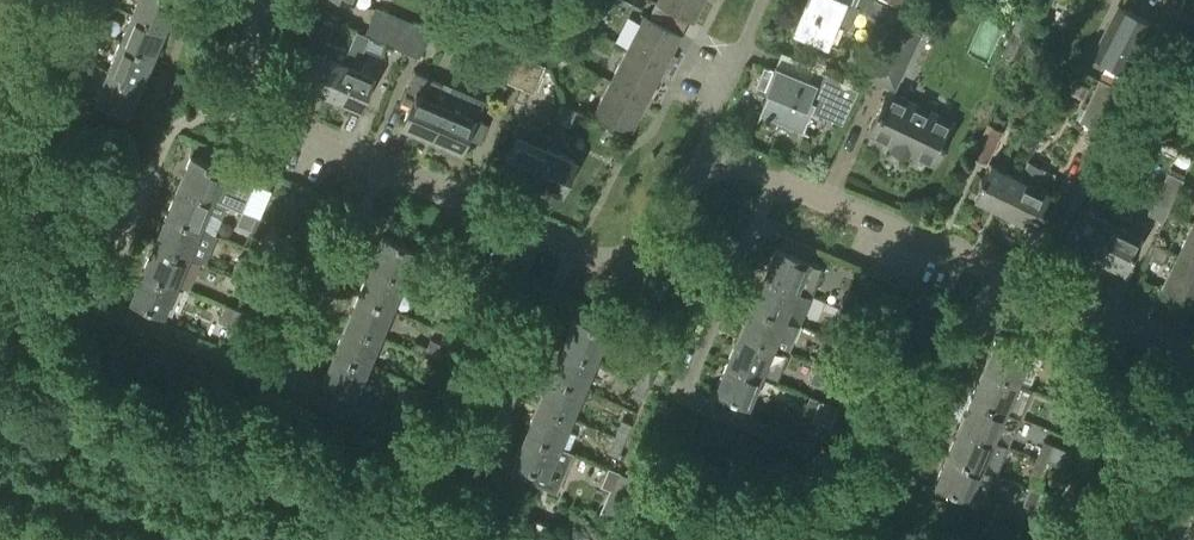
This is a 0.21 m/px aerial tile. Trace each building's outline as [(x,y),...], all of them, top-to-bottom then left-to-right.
[(111,4),(101,0),(94,16),(104,20),(111,4)] [(131,13),(166,28),(178,0),(137,0),(131,13)] [(582,19),(597,27),(611,0),(592,0),(582,19)] [(657,2),(694,21),(704,0),(658,0),(657,2)] [(827,42),(836,19),(851,25),(858,6),(844,0),(808,0),(796,29),(827,42)] [(890,25),(897,10),(878,0),(868,0),(863,11),(890,25)] [(1013,28),(1015,29),(1004,51),(1020,58),(1043,11),(1025,3),(1013,28)] [(1119,5),(1093,56),(1108,63),(1128,74),(1153,22),(1119,5)] [(377,7),(371,20),(398,31),(404,18),(377,7)] [(1193,24),(1193,21),(1185,17),(1171,10),(1156,42),(1170,48),(1180,53),(1193,24)] [(166,28),(131,13),(119,42),(154,56),(166,28)] [(645,14),(629,46),(665,66),(682,33),(645,14)] [(872,73),(893,84),(920,28),(899,17),(872,73)] [(404,18),(398,31),(392,46),(406,51),(418,24),(404,18)] [(371,20),(365,34),(369,36),(392,46),(398,31),(371,20)] [(431,29),(418,24),(406,51),(419,57),(431,29)] [(357,31),(349,50),(330,96),(360,108),(374,73),(357,66),(369,36),(365,34),(357,31)] [(301,83),(330,96),(349,50),(313,35),(307,45),(302,64),(308,67),(301,83)] [(154,56),(119,42),(107,70),(142,85),(154,56)] [(483,71),(507,81),(519,54),(495,44),(483,71)] [(648,99),(665,66),(629,46),(612,80),(648,99)] [(532,59),(519,54),(507,81),(520,87),(532,59)] [(770,118),(804,132),(813,109),(844,122),(853,102),(858,88),(820,70),(814,66),(789,56),(785,67),(776,63),(765,88),(770,90),(760,114),(766,116),(764,120),(768,122),(770,118)] [(532,59),(520,87),(534,92),(546,65),(532,59)] [(401,125),(431,138),(453,85),(414,68),(401,100),(410,104),(401,125)] [(1140,106),(1165,118),(1183,81),(1158,69),(1140,106)] [(142,85),(107,70),(95,99),(130,114),(142,85)] [(1080,120),(1102,131),(1104,128),(1123,90),(1100,78),(1080,120)] [(648,99),(612,80),(594,113),(631,132),(648,99)] [(486,98),(453,85),(431,138),(461,150),(474,117),(477,118),(486,98)] [(892,146),(908,153),(909,150),(934,161),(952,122),(888,91),(869,130),(894,142),(892,146)] [(576,110),(564,104),(557,119),(570,125),(576,110)] [(532,180),(547,146),(552,134),(519,120),(513,133),(517,135),(503,168),(532,180)] [(972,154),(986,161),(1002,130),(988,123),(972,154)] [(1114,144),(1118,135),(1104,128),(1102,131),(1100,137),(1114,144)] [(1087,163),(1101,171),(1114,144),(1100,137),(1087,163)] [(547,146),(532,180),(562,193),(576,159),(547,146)] [(229,163),(226,170),(191,155),(179,184),(228,204),(236,208),(251,172),(229,163)] [(969,194),(1004,211),(1020,177),(991,163),(984,178),(978,175),(969,194)] [(1148,212),(1163,220),(1184,179),(1169,172),(1148,212)] [(1055,193),(1020,177),(1004,211),(1038,227),(1055,193)] [(228,204),(179,184),(167,212),(202,227),(208,211),(223,217),(228,204)] [(1065,240),(1095,254),(1111,220),(1081,206),(1065,240)] [(1111,220),(1095,254),(1125,268),(1141,234),(1140,234),(1146,222),(1117,208),(1111,220)] [(202,227),(167,212),(155,241),(189,256),(202,227)] [(267,221),(257,217),(250,232),(260,237),(267,221)] [(1179,254),(1193,261),(1193,222),(1179,254)] [(339,232),(316,223),(308,243),(332,252),(339,232)] [(418,251),(383,236),(371,265),(405,280),(418,251)] [(189,256),(155,241),(142,269),(177,284),(189,256)] [(327,254),(297,242),(287,265),(318,277),(327,254)] [(775,246),(763,275),(812,295),(825,267),(775,246)] [(1179,254),(1163,287),(1193,302),(1193,261),(1179,254)] [(239,258),(233,274),(242,278),(249,262),(239,258)] [(405,280),(371,265),(359,294),(394,308),(405,280)] [(177,284),(142,269),(130,299),(165,313),(177,284)] [(812,295),(763,275),(751,303),(800,324),(812,295)] [(455,282),(448,298),(458,302),(464,286),(455,282)] [(847,292),(841,308),(851,312),(857,296),(847,292)] [(394,308),(359,294),(347,322),(381,337),(394,308)] [(458,302),(448,298),(441,314),(451,318),(458,302)] [(296,308),(275,300),(266,324),(286,332),(296,308)] [(800,324),(751,303),(739,332),(788,353),(800,324)] [(219,320),(229,324),(236,308),(226,304),(219,320)] [(851,312),(841,308),(834,324),(844,328),(851,312)] [(574,316),(561,346),(596,360),(608,331),(574,316)] [(449,322),(439,318),(436,327),(445,331),(449,322)] [(381,337),(347,322),(334,351),(369,365),(381,337)] [(788,353),(739,332),(727,361),(762,375),(776,381),(788,353)] [(996,338),(983,367),(1018,382),(1031,353),(996,338)] [(431,339),(424,355),(434,359),(440,343),(431,339)] [(596,360),(561,346),(549,374),(584,389),(596,360)] [(824,349),(817,365),(827,369),(833,353),(824,349)] [(369,365),(334,351),(322,380),(357,395),(369,365)] [(434,359),(424,355),(417,371),(427,375),(434,359)] [(762,375),(727,361),(715,390),(750,405),(762,375)] [(645,363),(639,379),(649,383),(655,367),(645,363)] [(827,369),(817,365),(810,381),(820,385),(827,369)] [(1018,382),(983,367),(971,396),(1006,410),(1018,382)] [(584,389),(549,374),(537,403),(572,417),(584,389)] [(642,399),(649,383),(639,379),(632,395),(642,399)] [(1067,384),(1061,400),(1071,404),(1077,388),(1067,384)] [(411,402),(420,406),(427,390),(417,386),(411,402)] [(803,412),(813,416),(820,400),(810,396),(803,412)] [(1006,410),(971,396),(959,424),(1008,445),(1020,416),(1006,410)] [(1071,404),(1061,400),(1054,416),(1064,420),(1071,404)] [(572,417),(537,403),(525,431),(560,446),(572,417)] [(622,420),(616,435),(625,439),(632,424),(638,409),(624,403),(622,420)] [(1008,445),(959,424),(947,453),(996,473),(1008,445)] [(560,446),(525,431),(513,460),(535,470),(531,480),(558,492),(575,452),(560,446)] [(625,439),(616,435),(609,452),(618,456),(625,439)] [(1044,440),(1037,457),(1046,461),(1053,444),(1044,440)] [(1071,452),(1053,444),(1046,461),(1064,468),(1071,452)] [(996,473),(947,453),(935,482),(984,503),(996,473)] [(1046,461),(1037,457),(1030,473),(1040,477),(1046,461)] [(602,484),(611,487),(618,470),(609,467),(602,484)] [(1024,504),(1033,508),(1040,491),(1031,487),(1024,504)]
